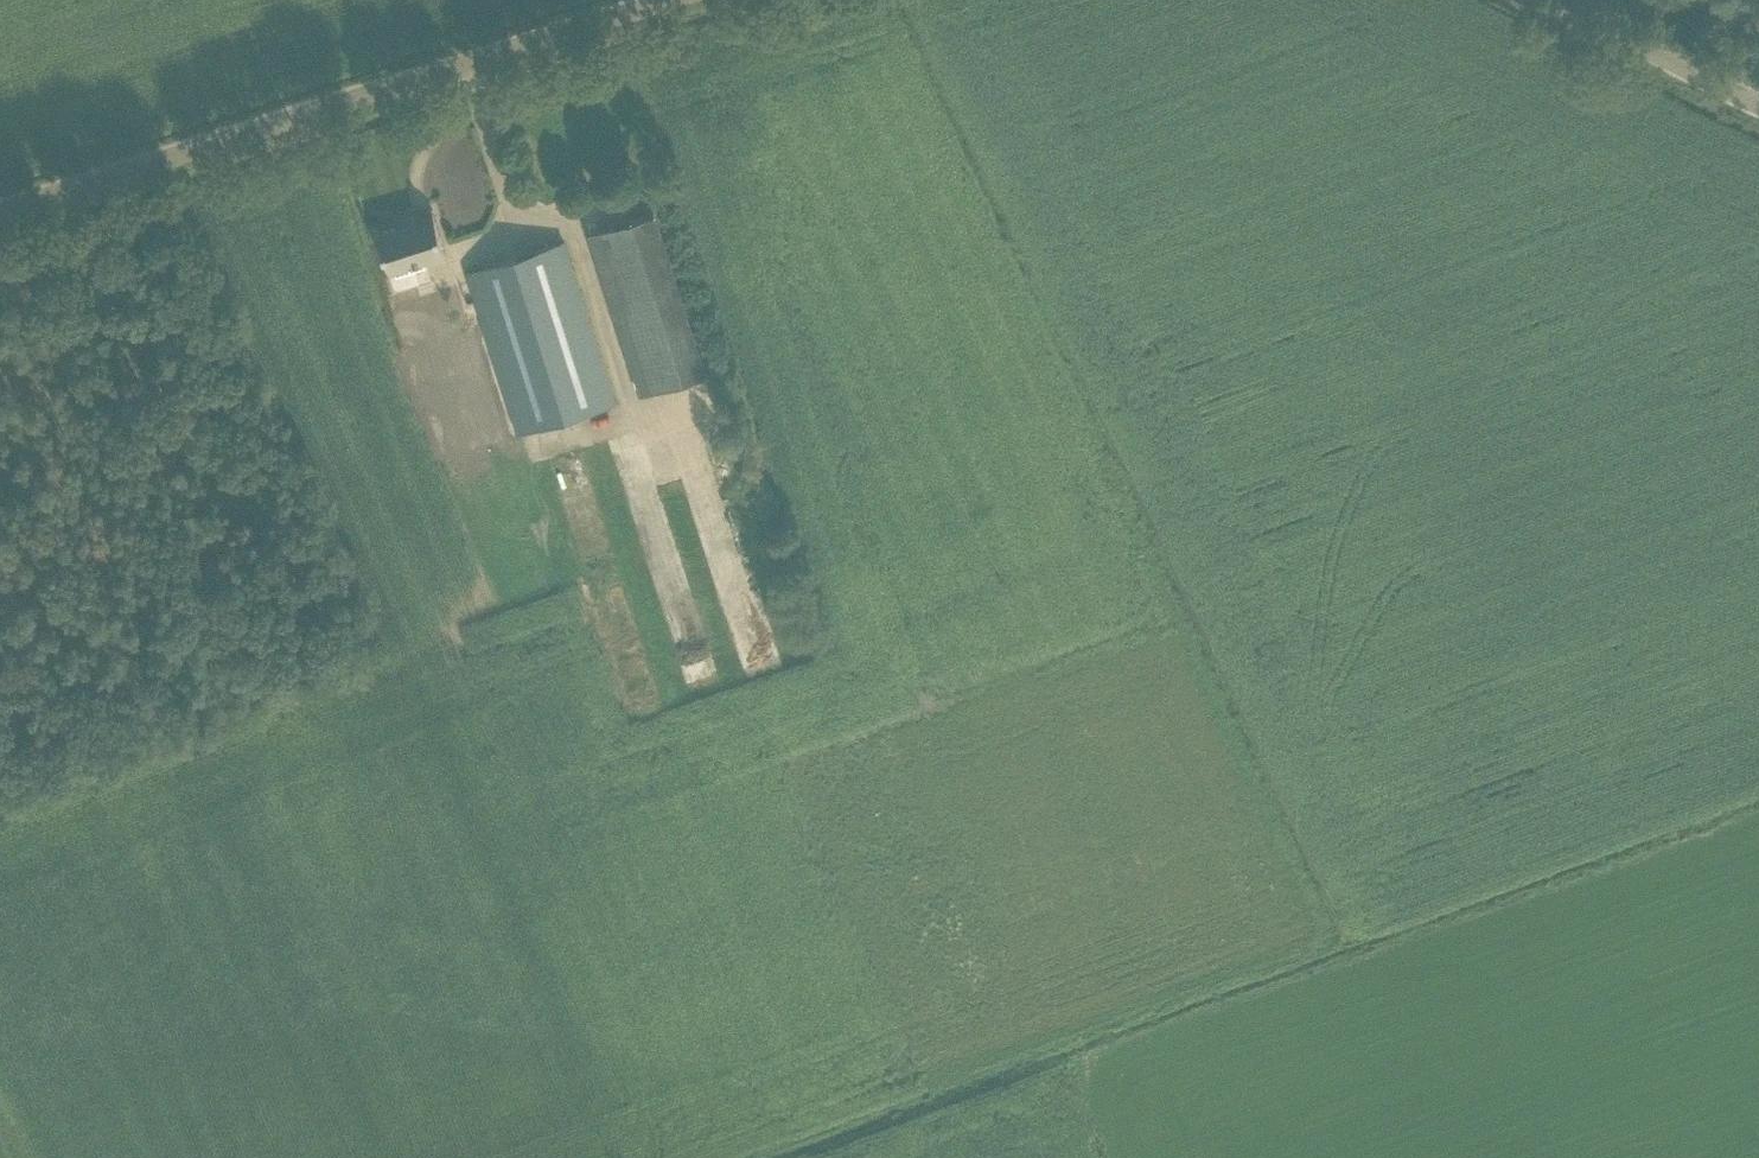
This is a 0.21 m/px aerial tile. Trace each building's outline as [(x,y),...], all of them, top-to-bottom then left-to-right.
[(589,234),(596,257),(639,392),(704,372),(654,213),(589,234)] [(467,272),(474,295),(517,431),(614,400),(564,242),(467,272)]
